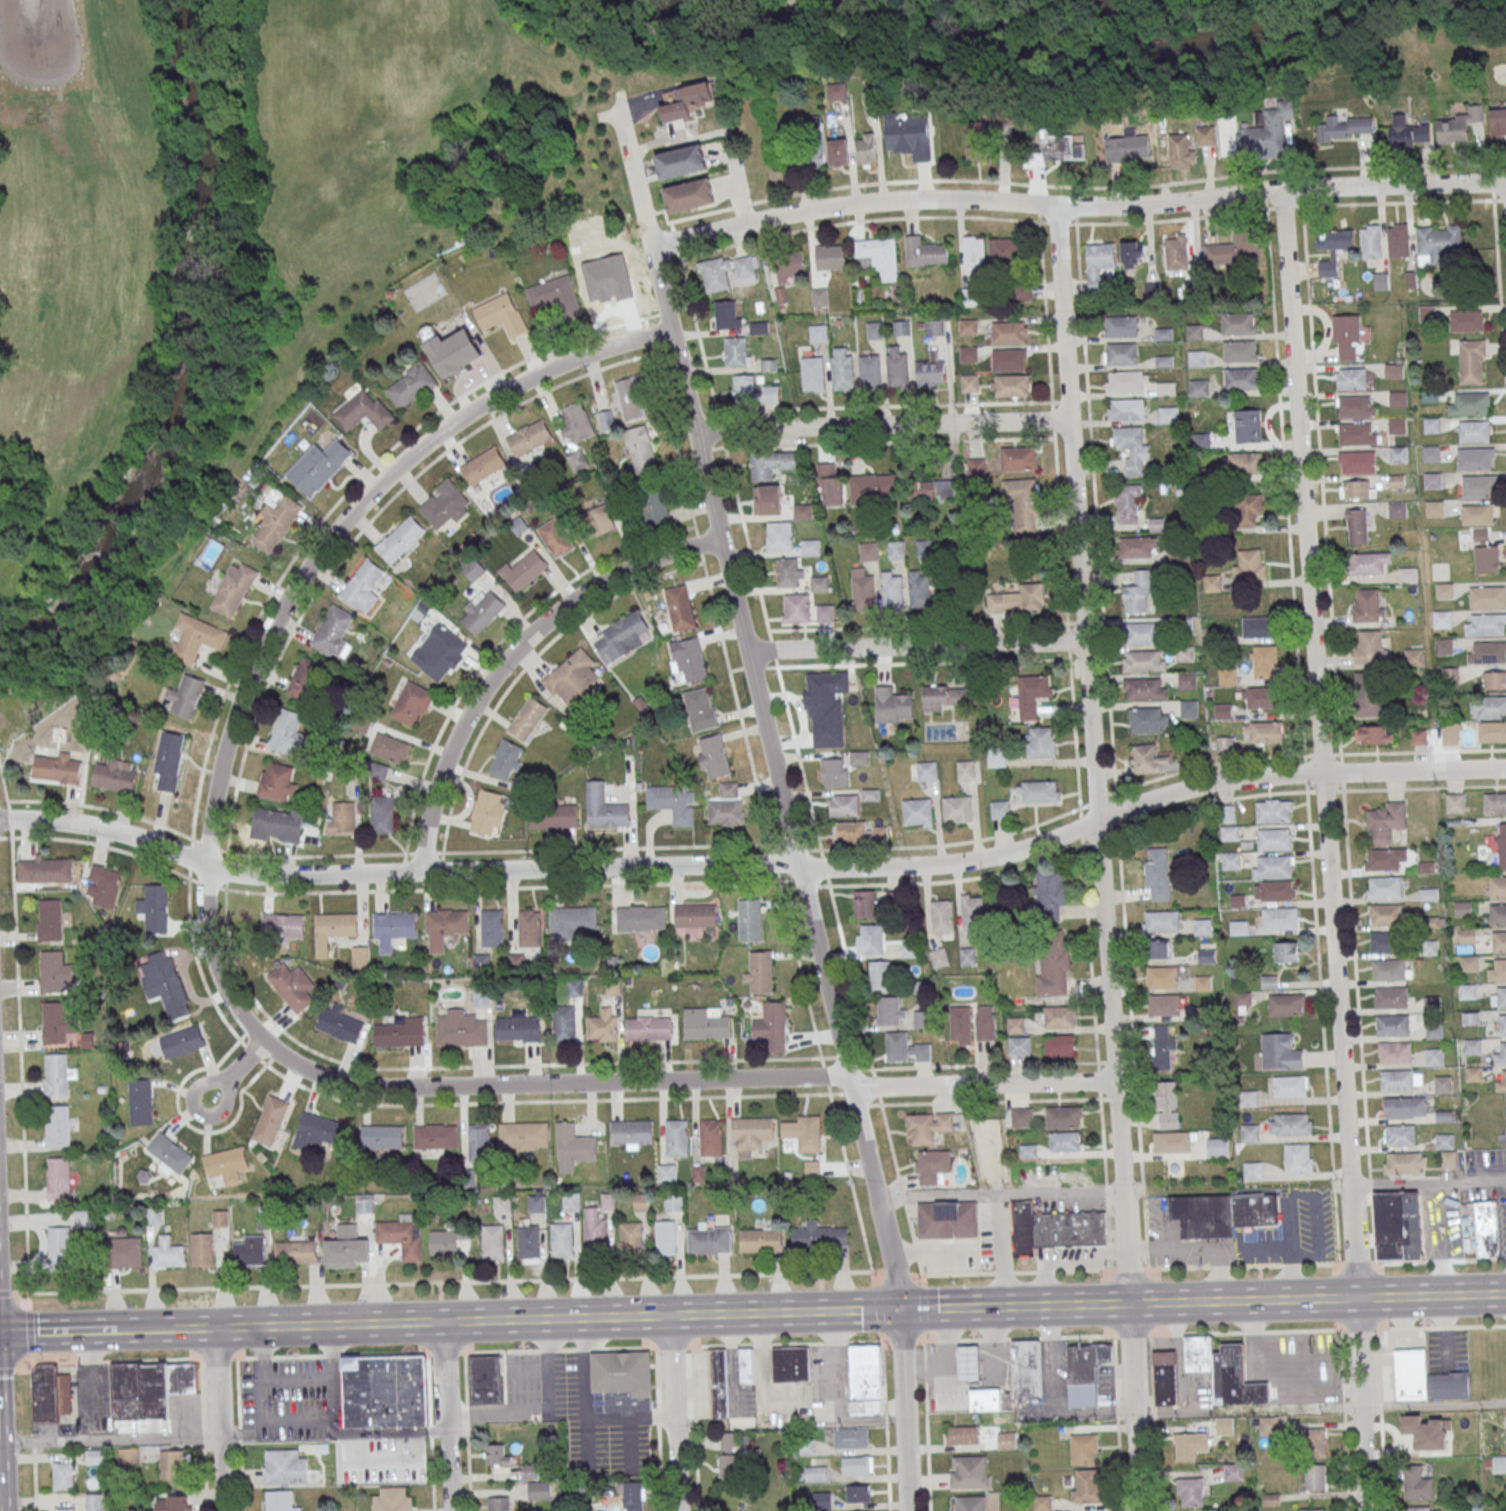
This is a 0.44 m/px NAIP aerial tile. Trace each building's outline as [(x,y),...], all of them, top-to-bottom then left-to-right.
[(690,107),(715,102),(711,83),(676,89),(679,103),(661,106),(664,123),(692,118),(690,107)] [(849,101),(848,84),(830,84),(830,101),(849,101)] [(1438,117),(1438,143),(1467,142),(1467,122),(1485,122),(1484,104),(1468,105),(1468,116),(1438,117)] [(1000,125),(1016,125),(1016,108),(1000,108),(1000,125)] [(1238,153),(1288,151),(1287,108),(1265,109),(1266,126),(1237,127),(1238,153)] [(1505,134),(1505,108),(1490,109),(1491,135),(1505,134)] [(1407,113),(1390,113),(1390,149),(1415,149),(1415,141),(1430,141),(1430,124),(1407,124),(1407,113)] [(1373,136),(1373,116),(1339,117),(1339,115),(1321,115),(1322,136),(1373,136)] [(824,164),(824,116),(812,116),(812,164),(824,164)] [(987,160),(987,121),(966,121),(966,160),(987,160)] [(1197,126),(1197,144),(1216,144),(1216,126),(1197,126)] [(1047,166),(1047,158),(1077,159),(1077,128),(1042,128),(1042,147),(1024,146),(1024,166),(1047,166)] [(1137,129),(1121,129),(1121,156),(1149,156),(1149,135),(1137,135),(1137,129)] [(904,131),(904,160),(936,160),(936,131),(904,131)] [(1189,133),(1170,133),(1170,167),(1189,167),(1189,133)] [(858,134),(858,165),(877,165),(877,134),(858,134)] [(829,140),(830,168),(849,167),(848,140),(829,140)] [(707,171),(702,145),(655,155),(661,181),(707,171)] [(668,214),(715,205),(710,179),(663,188),(668,214)] [(1388,257),(1409,257),(1409,223),(1388,223),(1388,257)] [(1362,258),(1381,258),(1381,224),(1362,224),(1362,258)] [(1418,264),(1451,264),(1451,256),(1461,255),(1461,225),(1418,226),(1418,264)] [(1338,277),(1338,250),(1354,250),(1353,229),(1317,230),(1318,249),(1330,249),(1330,260),(1319,260),(1319,277),(1338,277)] [(1235,243),(1205,244),(1206,264),(1258,262),(1256,231),(1234,232),(1235,243)] [(906,235),(907,265),(948,264),(947,243),(925,244),(924,235),(906,235)] [(1187,269),(1187,235),(1167,235),(1167,269),(1187,269)] [(984,272),(984,236),(964,236),(964,272),(984,272)] [(1017,238),(989,238),(989,266),(1017,266),(1017,238)] [(896,239),(855,241),(856,260),(874,259),(874,272),(880,272),(880,283),(898,282),(896,239)] [(1121,241),(1122,265),(1145,265),(1145,241),(1121,241)] [(1115,267),(1115,243),(1087,243),(1088,292),(1105,292),(1105,268),(1115,267)] [(816,246),(816,271),(844,271),(844,246),(816,246)] [(779,285),(788,283),(787,278),(807,274),(803,253),(774,258),(779,285)] [(761,280),(755,255),(733,260),(740,285),(761,280)] [(697,263),(704,294),(734,288),(727,257),(697,263)] [(579,270),(623,259),(633,300),(614,305),(609,285),(584,291),(579,270)] [(524,289),(568,274),(581,314),(562,320),(556,301),(531,310),(524,289)] [(1389,274),(1376,274),(1375,288),(1388,288),(1389,274)] [(1033,301),(1033,284),(1016,284),(1016,301),(1033,301)] [(780,305),(788,302),(784,287),(775,290),(780,305)] [(827,288),(812,289),(813,308),(828,307),(827,288)] [(963,305),(976,305),(976,288),(963,288),(963,305)] [(472,310),(507,293),(515,310),(517,309),(528,331),(510,340),(501,322),(482,331),(472,310)] [(740,329),(740,302),(715,302),(715,329),(740,329)] [(1483,310),(1450,310),(1450,331),(1483,331),(1483,310)] [(1222,313),(1254,312),(1254,325),(1257,325),(1257,333),(1223,334),(1222,313)] [(1359,314),(1333,315),(1333,343),(1339,343),(1339,360),(1360,360),(1359,314)] [(1137,316),(1137,336),(1104,337),(1103,328),(1106,328),(1105,316),(1137,316)] [(960,319),(960,334),(977,334),(977,319),(960,319)] [(1027,343),(1027,321),(992,321),(992,343),(1027,343)] [(910,322),(894,322),(894,336),(910,336),(910,322)] [(926,336),(944,336),(944,322),(926,322),(926,336)] [(750,334),(768,334),(768,323),(750,323),(750,334)] [(882,323),(866,323),(866,340),(882,340),(882,323)] [(1187,324),(1203,324),(1203,339),(1187,340),(1187,324)] [(827,326),(810,326),(810,343),(827,343),(827,326)] [(1154,328),(1154,339),(1173,339),(1173,328),(1154,328)] [(423,345),(443,378),(482,355),(466,329),(444,342),(440,336),(423,345)] [(725,367),(750,367),(750,338),(725,338),(725,367)] [(1459,340),(1460,384),(1482,383),(1482,361),(1483,361),(1483,357),(1486,357),(1486,339),(1459,340)] [(1224,341),(1255,340),(1256,353),(1259,353),(1259,361),(1224,362),(1224,341)] [(1136,342),(1137,363),(1104,364),(1104,351),(1107,351),(1107,343),(1136,342)] [(978,362),(978,346),(960,346),(960,362),(978,362)] [(1027,370),(1027,349),(992,349),(992,370),(1027,370)] [(1189,351),(1205,350),(1205,366),(1189,366),(1189,351)] [(945,386),(945,361),(936,361),(936,352),(927,352),(927,362),(917,362),(917,387),(945,386)] [(884,355),(905,354),(907,387),(886,388),(884,355)] [(857,356),(878,355),(880,388),(859,389),(857,356)] [(830,357),(852,356),(853,389),(832,390),(830,357)] [(800,358),(821,357),(823,390),(802,391),(800,358)] [(1386,364),(1403,363),(1403,378),(1386,379),(1386,364)] [(397,409),(437,387),(425,364),(384,386),(397,409)] [(1226,368),(1257,368),(1258,381),(1261,381),(1261,389),(1226,389),(1226,368)] [(1373,368),(1337,368),(1337,389),(1373,389),(1373,368)] [(1141,370),(1141,374),(1148,374),(1148,382),(1142,382),(1142,391),(1106,392),(1106,381),(1110,381),(1109,371),(1141,370)] [(978,374),(962,374),(962,391),(978,391),(978,374)] [(1030,374),(991,374),(991,396),(1030,396),(1030,374)] [(753,402),(753,375),(734,375),(734,402),(753,402)] [(613,382),(625,423),(647,417),(636,376),(613,382)] [(1190,379),(1209,379),(1209,395),(1190,396),(1190,379)] [(1173,382),(1157,382),(1157,394),(1173,394),(1173,382)] [(779,403),(779,386),(764,386),(764,403),(779,403)] [(332,416),(363,389),(374,402),(378,399),(394,418),(379,431),(367,417),(347,434),(332,416)] [(1389,390),(1406,390),(1406,406),(1389,406),(1389,390)] [(1455,392),(1489,392),(1489,405),(1487,405),(1488,414),(1448,415),(1448,404),(1455,404),(1455,392)] [(1339,396),(1340,417),(1370,417),(1370,414),(1376,414),(1376,406),(1370,406),(1369,395),(1339,396)] [(1143,398),(1144,419),(1108,420),(1108,408),(1112,408),(1111,399),(1143,398)] [(583,410),(576,401),(561,414),(568,422),(583,410)] [(1160,407),(1176,407),(1176,422),(1160,423),(1160,407)] [(1235,410),(1236,443),(1262,442),(1261,409),(1235,410)] [(1389,418),(1406,418),(1406,434),(1389,434),(1389,418)] [(1424,418),(1439,418),(1439,432),(1424,433),(1424,418)] [(516,457),(552,439),(543,419),(506,437),(516,457)] [(1459,421),(1489,420),(1490,441),(1460,442),(1459,421)] [(1340,423),(1340,444),(1376,444),(1376,433),(1370,433),(1370,422),(1340,423)] [(564,440),(580,432),(576,423),(560,431),(564,440)] [(1111,427),(1111,448),(1126,448),(1126,475),(1147,475),(1147,427),(1111,427)] [(632,474),(652,473),(649,428),(630,429),(632,474)] [(1194,433),(1210,433),(1210,448),(1194,449),(1194,433)] [(286,475),(315,443),(324,451),(336,439),(351,453),(310,497),(286,475)] [(1423,445),(1440,445),(1440,461),(1423,461),(1423,445)] [(459,468),(471,487),(507,465),(495,446),(459,468)] [(1390,446),(1407,446),(1408,462),(1390,462),(1390,446)] [(1001,469),(1036,469),(1036,447),(1001,447),(1001,469)] [(1458,448),(1494,447),(1494,457),(1491,457),(1491,469),(1458,470),(1458,448)] [(567,456),(574,472),(588,466),(581,450),(567,456)] [(1338,451),(1374,451),(1374,472),(1342,473),(1342,462),(1339,462),(1338,451)] [(1263,452),(1226,452),(1226,473),(1263,473),(1263,452)] [(797,453),(751,453),(751,481),(773,481),(773,470),(797,470),(797,453)] [(986,457),(969,457),(969,478),(986,478),(986,457)] [(842,504),(842,463),(820,463),(820,504),(842,504)] [(1424,472),(1442,472),(1442,488),(1425,489),(1424,472)] [(851,503),(899,500),(897,473),(850,475),(851,503)] [(1389,475),(1404,474),(1404,487),(1390,488),(1389,475)] [(1462,476),(1498,475),(1498,484),(1495,484),(1495,496),(1462,497),(1462,476)] [(436,530),(451,517),(456,523),(474,507),(448,478),(415,506),(436,530)] [(1036,478),(1003,479),(1003,502),(1012,502),(1014,533),(1038,532),(1036,478)] [(954,497),(954,480),(913,480),(913,497),(954,497)] [(1340,497),(1376,497),(1376,488),(1369,488),(1369,480),(1343,480),(1343,485),(1339,485),(1340,497)] [(1117,524),(1141,524),(1141,484),(1117,484),(1117,524)] [(781,486),(755,486),(755,515),(781,515),(781,486)] [(666,487),(643,487),(644,524),(667,524),(666,487)] [(252,541),(268,553),(303,506),(284,492),(274,506),(269,502),(260,513),(266,517),(260,524),(263,526),(252,541)] [(1261,527),(1261,494),(1237,494),(1237,527),(1261,527)] [(1426,501),(1443,500),(1443,516),(1426,517),(1426,501)] [(1388,501),(1406,501),(1406,517),(1389,517),(1388,501)] [(585,513),(595,537),(616,528),(606,504),(585,513)] [(794,519),(813,518),(813,504),(794,504),(794,519)] [(1462,505),(1493,504),(1493,524),(1463,524),(1462,505)] [(1345,509),(1366,508),(1367,542),(1350,543),(1349,519),(1346,519),(1345,509)] [(373,546),(385,535),(387,536),(410,513),(426,530),(391,564),(373,546)] [(574,548),(555,518),(537,529),(556,559),(574,548)] [(793,522),(767,522),(767,550),(793,550),(793,522)] [(1473,529),(1474,541),(1480,541),(1481,546),(1474,546),(1476,574),(1499,572),(1498,545),(1488,546),(1487,528),(1473,529)] [(1156,536),(1118,536),(1118,557),(1156,557),(1156,536)] [(820,555),(820,539),(801,539),(801,555),(820,555)] [(905,559),(905,540),(889,540),(889,559),(905,559)] [(931,540),(917,540),(917,558),(931,558),(931,540)] [(877,542),(860,542),(860,561),(877,561),(877,542)] [(1265,579),(1264,548),(1235,550),(1236,581),(1265,579)] [(517,594),(549,566),(535,551),(514,570),(507,563),(498,572),(517,594)] [(1350,553),(1392,552),(1392,563),(1383,563),(1384,574),(1347,575),(1347,564),(1350,564),(1350,553)] [(367,557),(338,595),(356,609),(385,571),(367,557)] [(777,558),(777,587),(803,587),(803,558),(777,558)] [(462,571),(473,582),(485,571),(474,560),(462,571)] [(211,606),(231,617),(249,586),(251,587),(259,571),(243,562),(240,567),(233,563),(218,590),(219,591),(211,606)] [(1400,567),(1417,567),(1417,583),(1400,583),(1400,567)] [(1149,570),(1135,570),(1135,582),(1124,583),(1124,613),(1150,613),(1149,570)] [(882,575),(903,574),(905,607),(883,608),(882,575)] [(909,575),(930,574),(932,607),(910,608),(909,575)] [(852,576),(874,575),(875,608),(854,609),(852,576)] [(1205,575),(1205,591),(1220,591),(1220,575),(1205,575)] [(829,576),(810,576),(810,591),(829,591),(829,576)] [(1042,607),(1041,583),(1020,584),(1020,592),(1000,593),(999,581),(945,583),(946,611),(1042,607)] [(1436,583),(1453,582),(1453,599),(1436,599),(1436,583)] [(673,633),(696,628),(686,585),(664,589),(673,633)] [(1470,586),(1505,585),(1505,606),(1470,607),(1470,586)] [(461,621),(476,637),(506,607),(486,587),(463,610),(468,615),(461,621)] [(1356,589),(1378,588),(1379,608),(1385,607),(1385,616),(1379,616),(1379,621),(1352,622),(1352,606),(1354,606),(1354,600),(1357,600),(1356,589)] [(811,593),(783,593),(783,623),(811,623),(811,593)] [(310,642),(333,603),(354,616),(342,637),(348,640),(339,656),(332,652),(331,654),(310,642)] [(833,622),(833,604),(817,604),(817,622),(833,622)] [(182,610),(228,630),(220,649),(202,641),(192,665),(168,654),(174,640),(178,642),(183,630),(175,626),(182,610)] [(594,645),(605,666),(645,645),(639,634),(648,630),(638,610),(598,631),(603,641),(594,645)] [(1433,611),(1451,610),(1451,627),(1433,628),(1433,611)] [(1471,614),(1505,613),(1505,622),(1504,622),(1504,634),(1466,635),(1466,623),(1471,623),(1471,614)] [(1274,638),(1274,617),(1243,617),(1243,638),(1274,638)] [(1159,622),(1126,622),(1126,644),(1159,644),(1159,622)] [(469,646),(444,628),(432,644),(437,647),(421,669),(441,684),(469,646)] [(1359,630),(1381,629),(1382,649),(1387,649),(1388,656),(1382,657),(1382,662),(1355,663),(1355,647),(1357,647),(1357,641),(1360,641),(1359,630)] [(668,640),(699,633),(708,675),(686,680),(684,668),(679,670),(677,659),(673,660),(668,640)] [(1435,639),(1452,638),(1453,654),(1435,655),(1435,639)] [(1473,642),(1505,641),(1505,650),(1505,662),(1468,663),(1468,651),(1473,650),(1473,642)] [(1277,677),(1277,645),(1252,645),(1252,677),(1277,677)] [(542,682),(569,708),(599,679),(590,669),(596,663),(579,646),(542,682)] [(1405,649),(1423,649),(1423,665),(1406,665),(1405,649)] [(1165,650),(1123,650),(1123,671),(1165,671),(1165,650)] [(286,693),(308,704),(325,668),(303,657),(286,693)] [(1442,668),(1459,667),(1459,683),(1442,684),(1442,668)] [(1235,668),(1219,668),(1219,685),(1235,685),(1235,668)] [(1483,671),(1483,688),(1505,688),(1505,671),(1483,671)] [(185,672),(206,680),(191,719),(170,712),(185,672)] [(1356,716),(1382,716),(1382,672),(1356,672),(1356,716)] [(826,705),(836,705),(835,692),(848,692),(847,673),(813,674),(813,715),(827,715),(826,705)] [(1179,688),(1195,688),(1195,673),(1179,673),(1179,688)] [(1020,720),(1039,719),(1038,697),(1052,697),(1052,675),(1019,676),(1020,697),(1011,697),(1011,706),(1019,706),(1020,720)] [(1124,699),(1165,699),(1165,678),(1124,678),(1124,699)] [(389,715),(407,679),(435,693),(426,711),(420,708),(411,726),(389,715)] [(684,691),(707,685),(711,705),(714,704),(719,724),(693,730),(684,691)] [(876,722),(912,722),(912,695),(895,695),(895,685),(876,685),(876,722)] [(923,708),(967,708),(967,685),(923,685),(923,708)] [(1242,707),(1279,707),(1279,687),(1242,687),(1242,707)] [(525,743),(548,708),(530,696),(507,731),(525,743)] [(1471,697),(1471,718),(1505,718),(1505,697),(1471,697)] [(1198,700),(1181,700),(1181,718),(1198,718),(1198,700)] [(1232,718),(1231,703),(1215,704),(1215,719),(1232,718)] [(1130,707),(1130,733),(1168,732),(1167,707),(1130,707)] [(303,747),(306,735),(298,733),(303,714),(279,708),(270,749),(294,754),(296,745),(303,747)] [(1244,721),(1244,742),(1283,742),(1283,721),(1244,721)] [(1478,722),(1505,721),(1505,741),(1478,742),(1478,722)] [(1458,745),(1458,724),(1442,724),(1442,745),(1458,745)] [(1356,743),(1393,743),(1393,726),(1356,726),(1356,743)] [(1026,727),(1026,758),(1057,758),(1057,727),(1026,727)] [(1411,729),(1426,728),(1426,745),(1411,745),(1411,729)] [(154,778),(159,778),(158,791),(176,794),(185,734),(161,731),(154,778)] [(368,753),(403,765),(411,744),(376,732),(368,753)] [(706,781),(731,774),(720,734),(695,741),(706,781)] [(1234,736),(1217,736),(1217,755),(1234,755),(1234,736)] [(524,750),(503,739),(487,772),(508,783),(524,750)] [(1132,746),(1135,774),(1170,769),(1168,752),(1158,753),(1157,743),(1132,746)] [(1006,766),(1006,746),(987,746),(987,767),(1006,766)] [(82,764),(71,762),(72,753),(57,751),(56,760),(34,758),(32,780),(80,785),(82,764)] [(868,751),(851,751),(851,764),(868,764),(868,751)] [(138,765),(108,758),(106,766),(96,764),(91,785),(131,794),(138,765)] [(848,759),(822,759),(822,787),(848,787),(848,759)] [(918,761),(918,780),(937,780),(937,761),(918,761)] [(957,761),(957,780),(974,780),(974,761),(957,761)] [(297,768),(264,762),(257,796),(290,803),(297,768)] [(373,769),(379,771),(377,778),(384,780),(388,768),(374,764),(373,769)] [(629,827),(629,804),(606,804),(606,781),(587,781),(587,827),(629,827)] [(1018,781),(1018,801),(1060,801),(1060,781),(1018,781)] [(646,785),(687,785),(687,791),(694,790),(694,802),(687,802),(687,805),(693,805),(693,825),(673,825),(672,807),(647,808),(646,785)] [(502,827),(508,798),(477,792),(469,831),(489,835),(491,825),(502,827)] [(1484,793),(1505,792),(1505,814),(1484,814),(1484,793)] [(1447,793),(1463,793),(1464,812),(1447,812),(1447,793)] [(829,815),(859,815),(859,794),(829,794),(829,815)] [(393,834),(393,796),(371,796),(371,834),(393,834)] [(972,796),(943,796),(943,822),(972,822),(972,796)] [(904,826),(933,826),(932,798),(903,799),(904,826)] [(1257,801),(1266,800),(1266,799),(1280,799),(1280,800),(1292,800),(1292,810),(1290,810),(1290,821),(1257,822),(1257,801)] [(991,819),(1011,818),(1011,800),(990,800),(991,819)] [(707,801),(707,825),(743,825),(743,801),(707,801)] [(1366,809),(1377,809),(1377,807),(1387,807),(1387,801),(1405,801),(1405,827),(1391,828),(1391,845),(1370,845),(1370,828),(1367,828),(1366,809)] [(355,834),(355,802),(327,802),(327,834),(355,834)] [(1219,805),(1233,804),(1234,820),(1220,821),(1219,805)] [(301,844),(306,813),(255,806),(251,838),(301,844)] [(577,806),(530,806),(530,828),(577,828),(577,806)] [(866,840),(866,821),(838,821),(838,840),(866,840)] [(1222,825),(1238,825),(1238,840),(1222,841),(1222,825)] [(1258,829),(1293,828),(1293,849),(1259,850),(1258,829)] [(1148,848),(1166,847),(1169,899),(1152,900),(1151,886),(1146,886),(1144,860),(1149,859),(1148,848)] [(1367,848),(1406,847),(1406,860),(1399,861),(1399,869),(1365,870),(1365,861),(1367,861),(1367,848)] [(1223,853),(1240,853),(1240,868),(1224,869),(1223,853)] [(1258,856),(1292,855),(1293,877),(1259,878),(1258,856)] [(16,859),(73,859),(74,884),(17,884),(16,859)] [(91,861),(125,874),(113,911),(91,906),(83,891),(91,861)] [(1036,870),(1035,918),(1062,918),(1063,870),(1036,870)] [(1489,876),(1505,875),(1505,897),(1490,897),(1489,876)] [(1369,876),(1401,876),(1401,897),(1367,898),(1367,889),(1369,889),(1369,876)] [(1261,881),(1292,880),(1292,888),(1295,888),(1296,897),(1293,897),(1293,900),(1262,901),(1261,881)] [(144,885),(169,885),(168,933),(145,934),(144,885)] [(876,890),(855,890),(855,919),(876,919),(876,890)] [(962,894),(962,930),(983,930),(983,894),(962,894)] [(39,900),(61,899),(62,941),(40,942),(39,900)] [(739,941),(761,941),(761,900),(739,900),(739,941)] [(932,900),(932,933),(953,933),(953,900),(932,900)] [(1455,901),(1472,901),(1472,916),(1456,917),(1455,901)] [(675,904),(717,903),(717,925),(676,926),(675,904)] [(1369,904),(1402,903),(1403,925),(1370,926),(1369,904)] [(1489,903),(1505,903),(1505,925),(1490,925),(1489,903)] [(616,906),(665,905),(665,929),(617,931),(616,906)] [(549,907),(597,906),(598,930),(549,931),(549,907)] [(1262,908),(1297,907),(1298,928),(1263,929),(1262,908)] [(426,910),(469,909),(469,932),(426,933),(426,910)] [(481,947),(503,947),(503,910),(481,910),(481,947)] [(518,910),(518,948),(541,948),(541,910),(518,910)] [(1178,910),(1179,930),(1147,931),(1146,911),(1178,910)] [(315,913),(357,912),(358,935),(316,936),(315,913)] [(374,912),(416,912),(417,936),(374,937),(374,912)] [(304,937),(304,914),(262,914),(262,937),(304,937)] [(1211,935),(1211,919),(1194,919),(1194,935),(1211,935)] [(1247,934),(1247,921),(1231,921),(1231,934),(1247,934)] [(861,924),(861,954),(884,954),(884,924),(861,924)] [(1460,928),(1476,928),(1476,943),(1460,944),(1460,928)] [(1040,996),(1069,995),(1067,930),(1037,931),(1040,996)] [(1371,931),(1404,930),(1404,952),(1371,953),(1371,931)] [(1492,931),(1505,931),(1505,953),(1492,953),(1492,931)] [(1148,939),(1148,958),(1169,958),(1169,939),(1148,939)] [(1274,943),(1298,942),(1298,961),(1275,962),(1274,943)] [(930,951),(934,967),(948,963),(944,947),(930,951)] [(976,965),(976,947),(960,948),(960,965),(976,965)] [(352,948),(352,968),(369,968),(369,948),(352,948)] [(42,951),(64,951),(65,993),(43,993),(42,951)] [(772,952),(750,952),(750,973),(744,973),(744,984),(750,984),(750,993),(772,993),(772,952)] [(172,956),(189,1002),(156,1013),(139,968),(154,962),(172,956)] [(1461,956),(1478,956),(1478,971),(1461,971),(1461,956)] [(1372,959),(1405,958),(1406,980),(1373,981),(1372,959)] [(1494,959),(1505,959),(1505,980),(1488,980),(1487,968),(1495,968),(1494,959)] [(870,961),(870,989),(891,989),(891,961),(870,961)] [(314,986),(299,965),(290,972),(284,964),(267,977),(296,1016),(315,1002),(307,992),(314,986)] [(1176,966),(1177,987),(1147,988),(1147,967),(1176,966)] [(1262,974),(1276,974),(1276,988),(1262,989),(1262,974)] [(568,996),(580,996),(580,980),(568,980),(568,996)] [(1459,984),(1475,983),(1475,999),(1459,999),(1459,984)] [(473,1008),(490,1008),(490,986),(473,986),(473,1008)] [(1376,987),(1407,986),(1407,1007),(1375,1008),(1374,994),(1376,994),(1376,987)] [(1497,986),(1505,986),(1505,1008),(1497,1008),(1497,986)] [(1250,992),(1236,992),(1236,1005),(1250,1005),(1250,992)] [(1179,994),(1179,1015),(1150,1016),(1149,994),(1179,994)] [(1269,994),(1269,1016),(1302,1015),(1302,1005),(1306,1004),(1306,994),(1269,994)] [(901,1008),(901,996),(878,996),(878,1024),(907,1024),(907,1008),(901,1008)] [(43,1003),(65,1002),(66,1044),(44,1045),(43,1003)] [(786,1053),(786,1002),(762,1002),(763,1017),(751,1017),(752,1042),(764,1041),(764,1053),(786,1053)] [(553,1043),(575,1043),(575,1006),(553,1006),(553,1043)] [(684,1007),(721,1006),(721,1015),(730,1014),(730,1037),(685,1038),(684,1007)] [(951,1006),(951,1045),(973,1045),(973,1006),(951,1006)] [(1074,1027),(1074,1007),(1044,1007),(1044,1027),(1074,1027)] [(436,1015),(447,1015),(447,1008),(464,1008),(464,1014),(476,1014),(476,1019),(488,1019),(488,1044),(436,1045),(436,1015)] [(588,1042),(617,1042),(617,1010),(599,1010),(599,1018),(588,1018),(588,1042)] [(914,1027),(931,1027),(931,1011),(914,1011),(914,1027)] [(315,1033),(358,1043),(363,1022),(320,1012),(315,1033)] [(1462,1012),(1479,1012),(1479,1023),(1463,1024),(1462,1012)] [(1376,1014),(1409,1013),(1410,1035),(1377,1036),(1376,1014)] [(994,1040),(994,1014),(976,1014),(976,1040),(994,1040)] [(373,1024),(406,1023),(405,1016),(423,1016),(424,1045),(374,1046),(373,1024)] [(496,1017),(544,1016),(545,1040),(496,1041),(496,1017)] [(627,1017),(671,1016),(672,1038),(627,1039),(627,1017)] [(1008,1032),(1024,1032),(1024,1017),(1008,1017),(1008,1032)] [(197,1023),(205,1047),(158,1061),(149,1040),(197,1023)] [(1426,1023),(1442,1023),(1442,1038),(1426,1039),(1426,1023)] [(1154,1024),(1154,1070),(1171,1070),(1171,1024),(1154,1024)] [(886,1062),(931,1062),(931,1042),(909,1042),(909,1031),(886,1031),(886,1062)] [(1262,1033),(1263,1068),(1302,1067),(1302,1050),(1291,1050),(1291,1032),(1262,1033)] [(1046,1055),(1074,1055),(1074,1035),(1046,1035),(1046,1055)] [(1030,1055),(1030,1036),(1009,1036),(1009,1055),(1030,1055)] [(1463,1039),(1481,1038),(1481,1054),(1464,1054),(1463,1039)] [(1378,1042),(1411,1041),(1411,1063),(1379,1064),(1378,1042)] [(1500,1042),(1505,1042),(1505,1064),(1494,1064),(1493,1053),(1500,1053),(1500,1042)] [(1426,1050),(1443,1049),(1444,1065),(1426,1065),(1426,1050)] [(45,1055),(67,1054),(69,1096),(47,1096),(45,1055)] [(1466,1080),(1481,1080),(1481,1067),(1466,1067),(1466,1080)] [(1380,1070),(1413,1069),(1414,1091),(1381,1092),(1380,1070)] [(1502,1069),(1505,1069),(1505,1091),(1496,1091),(1496,1080),(1502,1080),(1502,1069)] [(1274,1075),(1307,1074),(1307,1096),(1275,1097),(1274,1075)] [(1435,1076),(1435,1093),(1451,1093),(1451,1076),(1435,1076)] [(154,1080),(155,1126),(127,1126),(127,1079),(154,1080)] [(1178,1128),(1178,1081),(1157,1081),(1157,1128),(1178,1128)] [(1240,1090),(1257,1090),(1257,1106),(1240,1107),(1240,1090)] [(270,1095),(289,1104),(270,1148),(249,1140),(270,1095)] [(1385,1097),(1426,1097),(1426,1115),(1413,1115),(1413,1118),(1385,1119),(1385,1097)] [(46,1107),(68,1106),(69,1148),(47,1148),(46,1107)] [(1047,1106),(1047,1128),(1082,1128),(1082,1106),(1047,1106)] [(1011,1107),(1011,1127),(1033,1127),(1033,1107),(1011,1107)] [(907,1114),(908,1146),(936,1145),(935,1133),(955,1132),(954,1112),(907,1114)] [(291,1145),(303,1113),(346,1125),(338,1148),(322,1141),(318,1154),(291,1145)] [(1275,1114),(1308,1113),(1308,1120),(1311,1120),(1312,1135),(1276,1135),(1276,1133),(1269,1133),(1269,1120),(1275,1120),(1275,1114)] [(798,1117),(820,1117),(820,1153),(798,1153),(798,1117)] [(730,1118),(773,1118),(772,1151),(752,1150),(751,1159),(739,1160),(737,1151),(731,1150),(730,1118)] [(664,1119),(687,1119),(687,1157),(664,1157),(664,1119)] [(698,1119),(721,1119),(722,1159),(699,1158),(698,1119)] [(609,1121),(652,1121),(652,1145),(610,1145),(609,1121)] [(498,1123),(547,1122),(547,1147),(499,1148),(498,1123)] [(555,1122),(574,1122),(574,1137),(596,1136),(596,1161),(572,1161),(573,1173),(557,1172),(555,1122)] [(466,1124),(488,1124),(490,1161),(467,1161),(466,1124)] [(1241,1124),(1259,1124),(1259,1142),(1241,1142),(1241,1124)] [(1386,1125),(1415,1124),(1415,1145),(1387,1146),(1386,1125)] [(359,1126),(403,1127),(402,1150),(359,1150),(359,1126)] [(413,1127),(456,1127),(456,1149),(413,1149),(413,1127)] [(157,1130),(195,1158),(180,1176),(143,1146),(157,1130)] [(1080,1132),(1049,1132),(1049,1151),(1080,1151),(1080,1132)] [(1157,1132),(1157,1152),(1190,1152),(1190,1132),(1157,1132)] [(1442,1168),(1456,1167),(1455,1134),(1436,1134),(1437,1150),(1442,1150),(1442,1168)] [(1207,1137),(1228,1136),(1228,1155),(1208,1155),(1207,1137)] [(1285,1144),(1309,1143),(1309,1157),(1313,1157),(1313,1171),(1285,1172),(1285,1144)] [(200,1155),(243,1144),(248,1167),(236,1172),(240,1182),(224,1186),(221,1175),(207,1178),(200,1155)] [(1036,1144),(1020,1144),(1020,1157),(1036,1157),(1036,1144)] [(937,1186),(937,1173),(950,1173),(950,1151),(917,1151),(917,1186),(937,1186)] [(1388,1152),(1420,1152),(1420,1156),(1426,1156),(1426,1167),(1421,1167),(1421,1173),(1385,1174),(1384,1162),(1388,1162),(1388,1152)] [(48,1158),(70,1158),(71,1199),(49,1200),(48,1158)] [(1244,1162),(1262,1161),(1262,1180),(1245,1180),(1244,1162)] [(660,1184),(676,1184),(675,1165),(659,1166),(660,1184)] [(1373,1192),(1418,1191),(1423,1259),(1378,1260),(1373,1192)] [(580,1194),(564,1194),(564,1212),(580,1212),(580,1194)] [(682,1194),(665,1194),(665,1212),(682,1212),(682,1194)] [(1169,1196),(1232,1194),(1234,1236),(1181,1238),(1181,1218),(1170,1219),(1170,1214),(1169,1196)] [(545,1213),(545,1195),(528,1195),(528,1213),(545,1213)] [(356,1213),(372,1213),(372,1199),(356,1199),(356,1213)] [(1011,1200),(1032,1199),(1033,1213),(1105,1211),(1107,1245),(1035,1247),(1036,1256),(1013,1257),(1011,1200)] [(918,1202),(976,1201),(977,1236),(919,1238),(918,1202)] [(1499,1256),(1497,1201),(1475,1201),(1477,1257),(1499,1256)] [(161,1208),(147,1208),(147,1223),(161,1223),(161,1208)] [(584,1208),(584,1249),(605,1249),(605,1208),(584,1208)] [(48,1227),(49,1269),(74,1269),(74,1229),(94,1228),(94,1210),(75,1211),(75,1227),(48,1227)] [(214,1212),(214,1226),(226,1226),(226,1213),(214,1212)] [(421,1214),(399,1214),(399,1222),(376,1222),(376,1244),(401,1243),(402,1263),(421,1263),(421,1214)] [(793,1229),(793,1249),(848,1249),(848,1228),(818,1228),(818,1220),(806,1220),(806,1229),(793,1229)] [(539,1259),(539,1221),(519,1221),(519,1259),(539,1259)] [(676,1255),(676,1221),(655,1221),(655,1255),(676,1255)] [(642,1251),(642,1222),(621,1222),(621,1251),(642,1251)] [(572,1223),(552,1223),(552,1257),(572,1257),(572,1223)] [(368,1265),(368,1237),(358,1237),(358,1224),(337,1224),(337,1240),(327,1240),(327,1265),(368,1265)] [(688,1254),(731,1254),(731,1226),(688,1226),(688,1254)] [(504,1228),(487,1228),(487,1261),(504,1261),(504,1228)] [(740,1230),(740,1252),(781,1252),(781,1230),(740,1230)] [(430,1255),(455,1255),(455,1231),(430,1231),(430,1255)] [(191,1268),(212,1268),(212,1234),(191,1234),(191,1268)] [(153,1246),(153,1268),(186,1268),(186,1246),(174,1246),(174,1236),(161,1236),(161,1246),(153,1246)] [(265,1266),(265,1236),(244,1236),(244,1243),(234,1243),(234,1266),(265,1266)] [(142,1238),(109,1238),(108,1269),(141,1269),(142,1238)] [(317,1242),(276,1242),(276,1265),(317,1265),(317,1242)] [(1214,1404),(1269,1403),(1269,1382),(1245,1383),(1244,1351),(1213,1351),(1213,1335),(1184,1336),(1185,1371),(1214,1371),(1214,1404)] [(1041,1339),(1011,1340),(1012,1397),(1042,1396),(1041,1339)] [(867,1374),(865,1343),(880,1343),(882,1373),(867,1374)] [(957,1343),(979,1343),(980,1378),(958,1378),(957,1343)] [(1068,1344),(1068,1386),(1099,1385),(1099,1365),(1113,1365),(1112,1344),(1068,1344)] [(810,1346),(772,1346),(772,1382),(810,1382),(810,1346)] [(754,1348),(739,1348),(739,1383),(754,1383),(754,1348)] [(1395,1349),(1425,1348),(1427,1375),(1449,1374),(1449,1372),(1469,1371),(1469,1397),(1397,1400),(1395,1349)] [(708,1349),(709,1417),(726,1417),(726,1349),(708,1349)] [(592,1353),(652,1351),(654,1411),(606,1412),(606,1393),(593,1393),(592,1353)] [(1155,1406),(1176,1406),(1176,1351),(1155,1351),(1155,1406)] [(345,1428),(345,1420),(339,1420),(339,1411),(341,1410),(340,1372),(343,1371),(343,1357),(427,1355),(429,1425),(345,1428)] [(471,1356),(500,1355),(502,1403),(472,1404),(471,1356)] [(196,1363),(113,1363),(113,1420),(170,1420),(169,1395),(197,1395),(196,1363)] [(71,1374),(59,1375),(59,1365),(33,1365),(34,1422),(72,1422),(71,1374)] [(970,1388),(1000,1387),(1001,1410),(970,1411),(970,1388)] [(989,1444),(989,1426),(947,1426),(947,1444),(989,1444)] [(834,1448),(869,1448),(869,1428),(834,1428),(834,1448)] [(1326,1428),(1307,1428),(1307,1456),(1326,1456),(1326,1428)] [(719,1432),(719,1480),(738,1480),(737,1432),(719,1432)] [(1000,1449),(1016,1449),(1016,1432),(1000,1432),(1000,1449)] [(1175,1433),(1175,1460),(1196,1460),(1196,1452),(1209,1451),(1209,1433),(1175,1433)] [(1071,1464),(1096,1464),(1096,1434),(1071,1434),(1071,1464)] [(486,1464),(512,1464),(512,1454),(504,1454),(504,1444),(486,1444),(486,1464)] [(119,1468),(138,1468),(138,1448),(119,1448),(119,1468)] [(266,1449),(298,1449),(299,1457),(306,1457),(307,1483),(263,1483),(263,1466),(266,1466),(266,1449)] [(187,1480),(187,1450),(160,1450),(160,1480),(187,1480)] [(386,1461),(386,1471),(394,1471),(394,1482),(410,1482),(410,1450),(396,1450),(396,1461),(386,1461)] [(87,1451),(87,1465),(102,1465),(102,1451),(87,1451)] [(842,1455),(842,1475),(874,1475),(874,1455),(842,1455)] [(990,1455),(950,1455),(950,1487),(990,1487),(990,1455)] [(1494,1456),(1494,1471),(1505,1471),(1505,1456),(1494,1456)] [(54,1462),(74,1462),(74,1489),(55,1490),(54,1462)] [(539,1464),(523,1464),(523,1479),(539,1479),(539,1464)] [(1243,1464),(1226,1465),(1226,1479),(1243,1479),(1243,1464)] [(1306,1464),(1306,1489),(1327,1489),(1327,1464),(1306,1464)] [(1405,1465),(1405,1499),(1433,1499),(1433,1477),(1423,1477),(1423,1465),(1405,1465)] [(827,1466),(805,1466),(805,1480),(827,1480),(827,1466)] [(1101,1469),(1073,1469),(1073,1503),(1101,1503),(1101,1469)] [(1203,1506),(1203,1477),(1178,1478),(1178,1506),(1203,1506)] [(550,1499),(550,1481),(528,1481),(528,1499),(550,1499)] [(643,1481),(624,1481),(624,1510),(643,1510),(643,1481)] [(847,1484),(869,1484),(869,1501),(847,1502),(847,1484)] [(412,1495),(413,1510),(374,1510),(373,1495),(381,1494),(381,1486),(406,1486),(406,1495),(412,1495)] [(293,1489),(293,1510),(267,1510),(266,1490),(293,1489)] [(830,1508),(830,1492),(813,1492),(813,1508),(830,1508)] [(102,1494),(86,1494),(86,1510),(102,1510),(102,1494)] [(189,1496),(190,1510),(170,1510),(169,1496),(189,1496)] [(951,1510),(987,1510),(987,1496),(951,1496),(951,1510)] [(1035,1496),(1035,1510),(1049,1510),(1049,1496),(1035,1496)] [(510,1497),(488,1497),(488,1510),(510,1510),(510,1497)]
